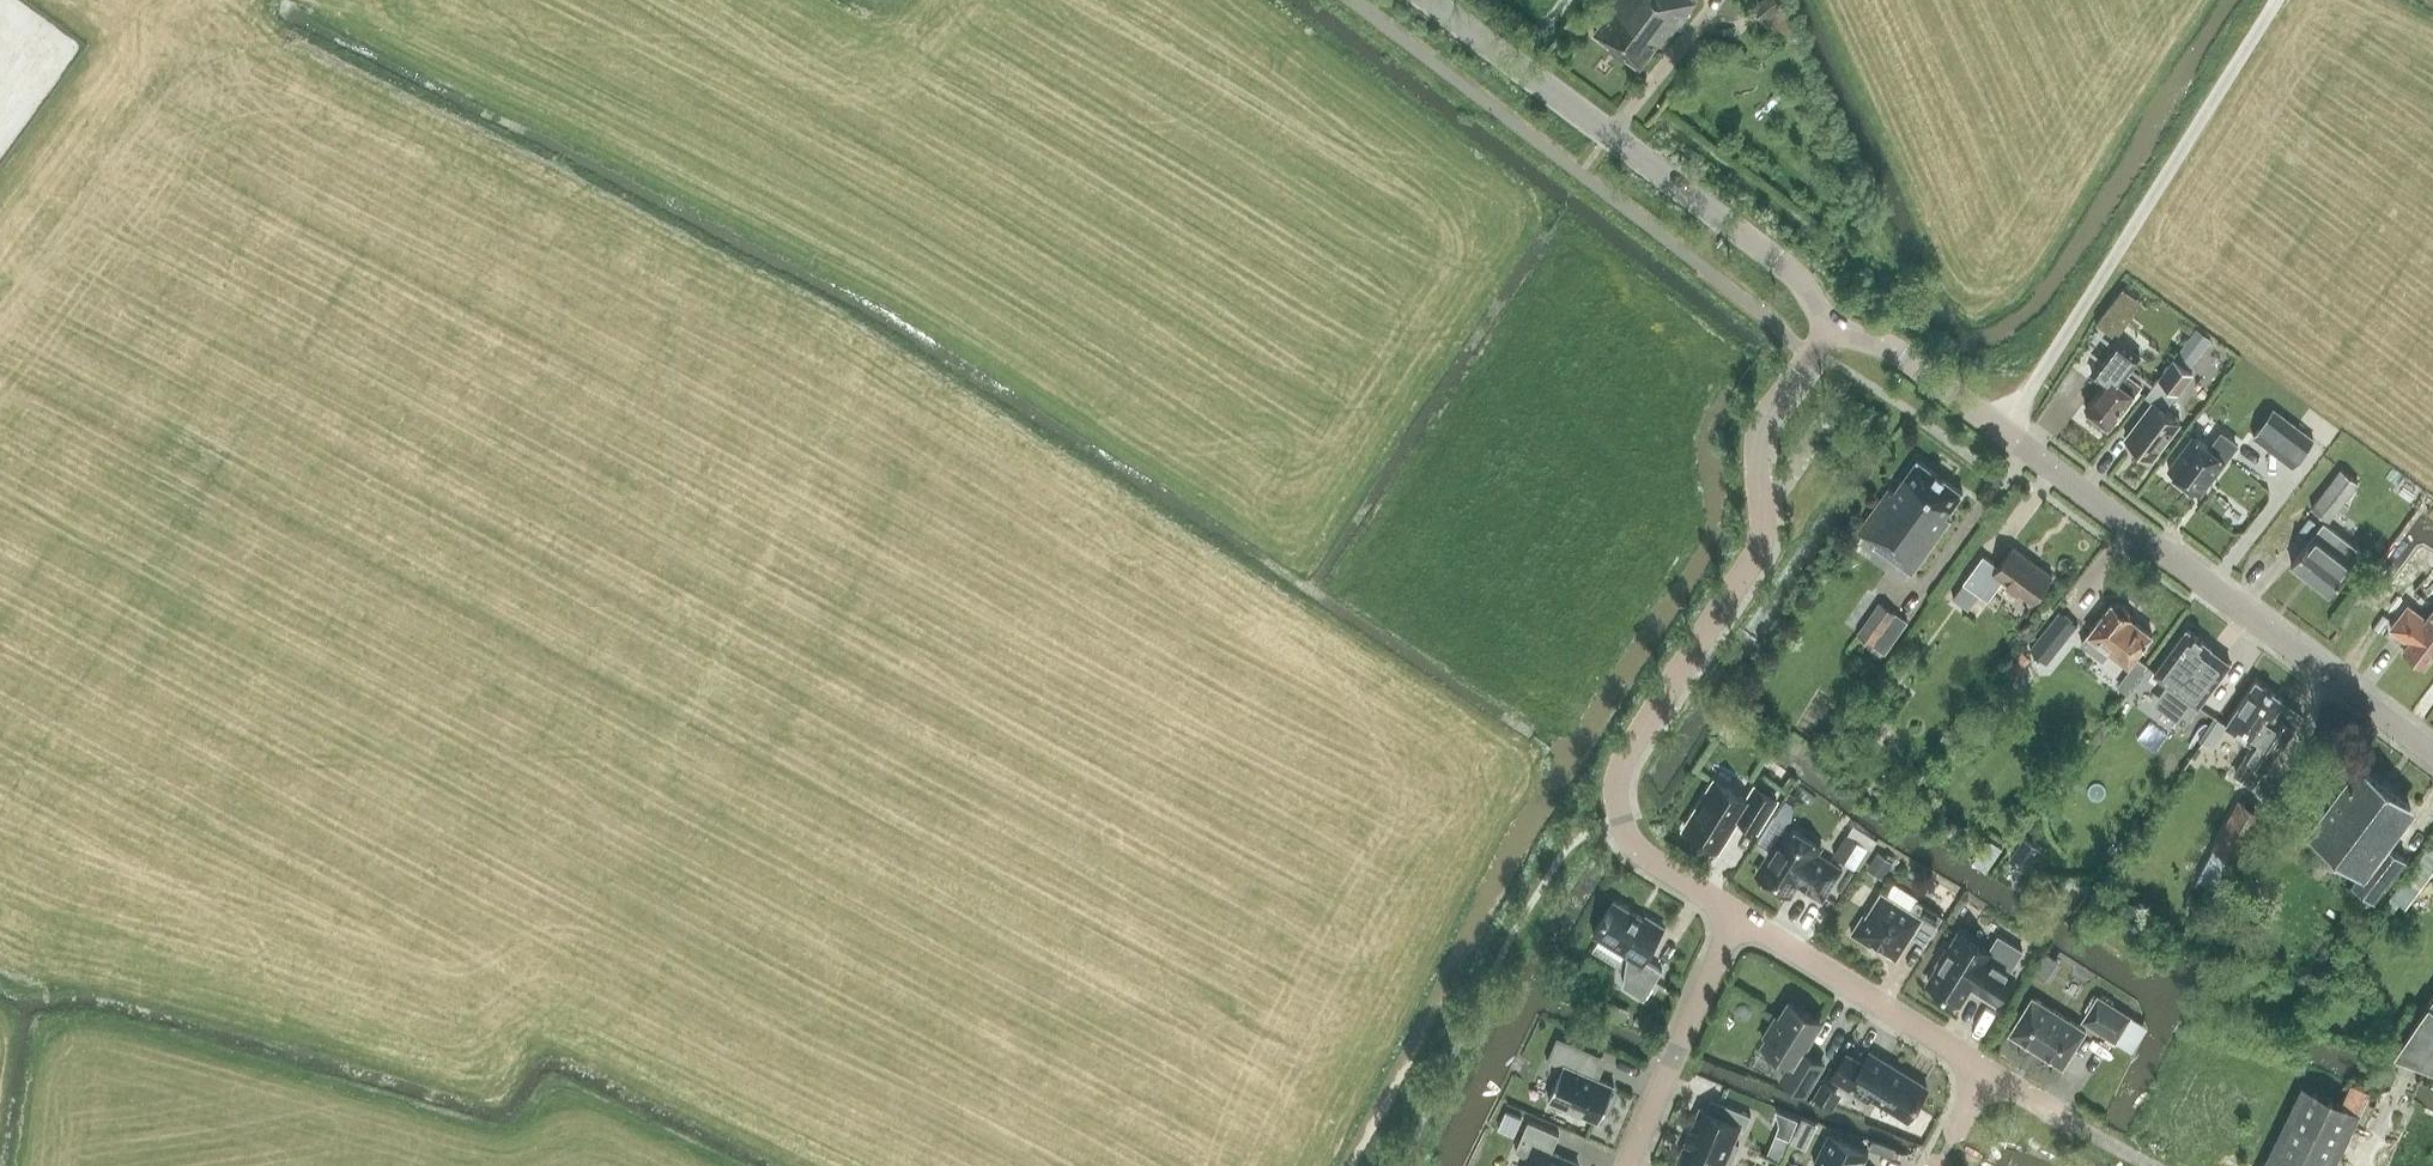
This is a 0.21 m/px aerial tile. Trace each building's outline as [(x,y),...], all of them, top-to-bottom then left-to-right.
[(1698,0),(1613,0),(1617,2),(1594,32),(1640,66),(1658,42),(1664,46),(1698,0)] [(1782,0),(1759,0),(1752,5),(1764,21),(1785,5),(1782,0)] [(2144,311),(2129,301),(2121,313),(2136,323),(2144,311)] [(2197,327),(2176,355),(2191,366),(2212,338),(2197,327)] [(2103,425),(2106,422),(2110,425),(2135,393),(2121,383),(2141,356),(2118,339),(2092,373),(2105,383),(2086,407),(2097,415),(2095,419),(2103,425)] [(2193,372),(2175,359),(2161,377),(2160,377),(2146,395),(2154,401),(2126,437),(2153,457),(2181,421),(2165,409),(2193,372)] [(2254,436),(2293,466),(2314,439),(2294,424),(2274,409),(2254,436)] [(2194,436),(2169,469),(2200,493),(2225,460),(2225,459),(2236,444),(2222,433),(2210,448),(2194,436)] [(1963,492),(1918,459),(1895,491),(1890,487),(1859,530),(1876,543),(1874,546),(1912,574),(1951,520),(1946,517),(1963,492)] [(2330,520),(2358,481),(2340,467),(2311,505),(2330,520)] [(2297,558),(2292,564),(2330,593),(2352,564),(2353,563),(2362,551),(2343,536),(2324,522),(2315,534),(2297,558)] [(2033,602),(2053,575),(2014,547),(1999,566),(1984,555),(1964,582),(1953,597),(1969,608),(1979,593),(1989,600),(2003,580),(2033,602)] [(2130,609),(2120,602),(2115,603),(2113,602),(2089,634),(2082,643),(2104,659),(2110,651),(2129,665),(2132,667),(2117,686),(2127,693),(2148,664),(2137,655),(2153,634),(2131,617),(2132,616),(2131,615),(2130,609)] [(1885,654),(1908,621),(1882,603),(1859,634),(1885,654)] [(2427,618),(2411,606),(2391,634),(2407,645),(2404,649),(2426,666),(2432,656),(2432,610),(2427,618)] [(2050,663),(2080,625),(2061,611),(2046,632),(2032,650),(2050,663)] [(2212,647),(2187,628),(2154,672),(2168,683),(2161,691),(2163,708),(2183,724),(2231,663),(2211,648),(2212,647)] [(2228,723),(2226,725),(2253,743),(2245,756),(2233,772),(2254,787),(2266,770),(2296,727),(2290,723),(2275,713),(2284,700),(2257,681),(2228,723)] [(2211,731),(2203,741),(2214,749),(2221,738),(2211,731)] [(2391,792),(2380,784),(2379,784),(2359,769),(2314,830),(2364,868),(2354,882),(2375,898),(2405,858),(2385,842),(2411,808),(2391,792)] [(1716,780),(1685,828),(1719,850),(1739,818),(1759,830),(1778,800),(1757,787),(1748,800),(1716,780)] [(2269,812),(2248,802),(2242,799),(2198,877),(2223,889),(2249,841),(2261,822),(2262,823),(2269,812)] [(1789,825),(1758,874),(1791,894),(1798,882),(1823,898),(1841,869),(1816,854),(1822,846),(1789,825)] [(1847,833),(1833,855),(1856,869),(1869,847),(1847,833)] [(2024,837),(2010,859),(2027,870),(2042,848),(2024,837)] [(2390,897),(2406,908),(2432,872),(2432,843),(2390,897)] [(1878,851),(1867,869),(1883,879),(1894,862),(1878,851)] [(1912,910),(1883,892),(1867,917),(1864,915),(1852,933),(1870,945),(1872,942),(1897,958),(1912,935),(1926,944),(1944,916),(1918,900),(1912,910)] [(1645,918),(1615,900),(1594,933),(1630,955),(1628,958),(1624,985),(1646,998),(1663,970),(1645,959),(1665,927),(1647,915),(1645,918)] [(1940,965),(1929,982),(1961,1002),(1970,988),(1980,995),(1982,992),(1997,1001),(2014,974),(2011,971),(2024,951),(1999,936),(1989,952),(1960,933),(1949,950),(1946,948),(1937,963),(1940,965)] [(2084,1021),(2116,1041),(2132,1017),(2099,996),(2084,1021)] [(2087,1030),(2034,997),(2011,1033),(2064,1066),(2087,1030)] [(2395,1054),(2432,1068),(2432,999),(2395,1054)] [(1821,1021),(1791,1002),(1781,1018),(1778,1016),(1767,1034),(1770,1036),(1764,1044),(1793,1062),(1783,1078),(1805,1092),(1823,1062),(1803,1050),(1821,1021)] [(1618,1003),(1613,1015),(1627,1021),(1631,1008),(1618,1003)] [(1568,1111),(1569,1107),(1600,1121),(1603,1112),(1607,1113),(1614,1096),(1611,1094),(1615,1086),(1585,1073),(1594,1053),(1559,1038),(1549,1059),(1563,1065),(1549,1099),(1553,1101),(1552,1104),(1568,1111)] [(1869,1050),(1857,1060),(1847,1054),(1832,1078),(1869,1101),(1872,1095),(1909,1118),(1928,1087),(1887,1062),(1869,1050)] [(1823,1081),(1814,1096),(1827,1103),(1835,1088),(1823,1081)] [(2341,1103),(2304,1084),(2264,1165),(2334,1165),(2360,1112),(2366,1099),(2376,1104),(2380,1094),(2351,1082),(2341,1103)] [(1680,1160),(1694,1165),(1723,1165),(1726,1159),(1733,1161),(1740,1144),(1733,1141),(1740,1125),(1747,1128),(1752,1115),(1721,1102),(1716,1114),(1703,1108),(1694,1128),(1692,1127),(1686,1140),(1689,1141),(1680,1160)] [(1803,1116),(1792,1140),(1807,1147),(1818,1124),(1803,1116)] [(1579,1163),(1552,1152),(1560,1134),(1529,1121),(1516,1151),(1529,1156),(1525,1165),(1577,1165),(1579,1163)] [(1776,1133),(1768,1154),(1782,1159),(1790,1139),(1776,1133)] [(1814,1164),(1818,1165),(1862,1165),(1869,1152),(1829,1133),(1814,1164)]
